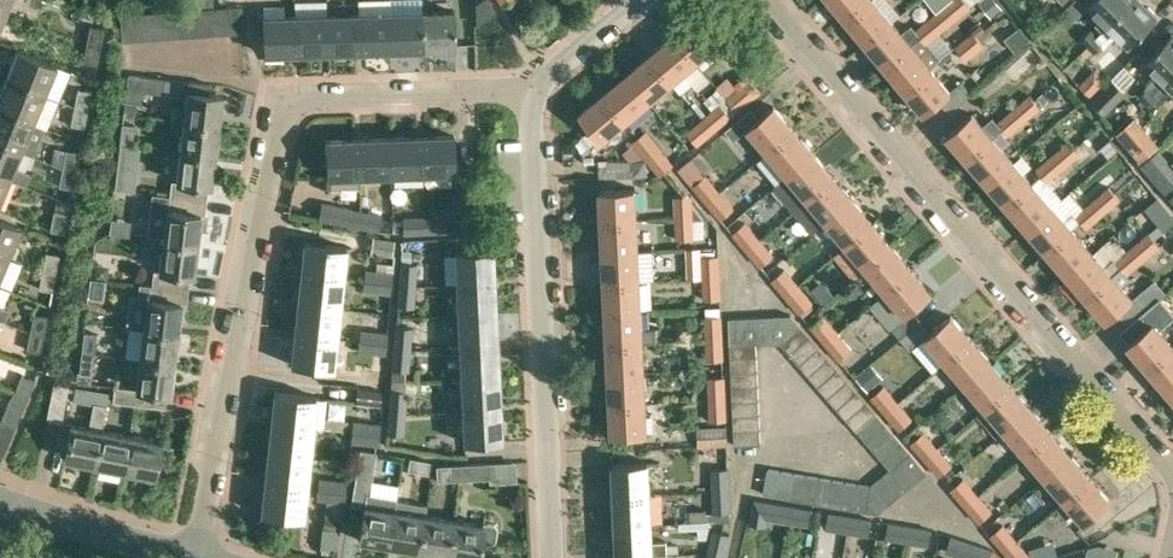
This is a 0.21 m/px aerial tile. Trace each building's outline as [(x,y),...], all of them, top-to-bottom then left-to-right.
[(8,10),(8,9),(20,14),(26,0),(0,0),(0,7),(8,10)] [(846,19),(868,0),(830,0),(846,19)] [(846,19),(865,42),(890,21),(873,0),(868,0),(846,19)] [(977,0),(929,0),(938,11),(937,11),(949,25),(971,7),(970,5),(977,0)] [(977,0),(989,15),(1000,6),(996,0),(977,0)] [(1140,0),(1131,0),(1108,24),(1097,35),(1086,45),(1094,53),(1103,44),(1105,46),(1118,34),(1129,44),(1156,17),(1140,0)] [(1131,0),(1089,0),(1087,3),(1108,24),(1131,0)] [(228,7),(230,33),(243,32),(242,6),(228,7)] [(215,8),(216,34),(230,33),(228,7),(215,8)] [(201,9),(203,35),(216,34),(215,8),(201,9)] [(188,10),(189,36),(203,35),(201,9),(188,10)] [(174,11),(176,37),(189,36),(188,10),(174,11)] [(454,10),(421,11),(422,48),(455,46),(454,10)] [(161,12),(163,38),(176,37),(174,11),(161,12)] [(421,11),(389,12),(391,49),(422,48),(421,11)] [(926,44),(949,25),(937,11),(916,29),(915,30),(920,36),(922,38),(926,44)] [(134,13),(136,40),(149,39),(147,12),(134,13)] [(147,12),(149,39),(163,38),(161,12),(147,12)] [(389,12),(358,13),(359,50),(391,49),(389,12)] [(120,14),(122,41),(136,40),(134,13),(120,14)] [(358,13),(326,14),(327,51),(359,50),(358,13)] [(326,14),(294,15),(295,52),(327,51),(326,14)] [(696,14),(673,34),(695,61),(719,41),(696,14)] [(295,52),(294,15),(262,16),(263,53),(295,52)] [(890,21),(865,42),(885,66),(920,36),(915,30),(916,29),(912,24),(900,33),(890,21)] [(90,25),(87,42),(100,46),(104,28),(90,25)] [(1091,29),(1086,34),(1081,39),(1086,45),(1097,35),(1091,29)] [(955,46),(966,60),(984,45),(973,31),(955,46)] [(1143,101),(1172,72),(1172,33),(1172,32),(1144,60),(1160,75),(1154,80),(1139,96),(1143,101)] [(673,34),(649,54),(672,80),(672,81),(681,92),(693,83),(683,71),(695,61),(673,34)] [(920,36),(885,66),(904,89),(930,68),(911,46),(922,38),(920,36)] [(100,46),(87,42),(83,61),(97,64),(100,46)] [(1005,70),(1016,82),(1041,60),(1030,47),(1005,70)] [(17,48),(6,77),(46,93),(58,65),(17,48)] [(649,54),(626,73),(649,100),(672,81),(672,80),(649,54)] [(1119,68),(1107,56),(1079,83),(1091,96),(1119,68)] [(930,68),(904,89),(924,113),(939,100),(949,113),(972,94),(962,81),(949,91),(930,68)] [(1143,101),(1152,110),(1168,94),(1169,94),(1172,90),(1172,72),(1143,101)] [(128,73),(125,101),(124,110),(134,111),(135,102),(141,103),(143,91),(163,93),(165,78),(128,73)] [(626,73),(602,93),(625,120),(649,100),(626,73)] [(738,112),(762,91),(747,73),(733,84),(737,89),(726,98),(738,112)] [(0,90),(0,108),(34,122),(46,93),(6,77),(0,90)] [(1106,113),(1127,92),(1113,78),(1092,99),(1106,113)] [(172,120),(184,122),(184,121),(219,125),(223,95),(208,93),(209,83),(188,81),(187,90),(188,91),(186,105),(174,104),(172,120)] [(78,88),(75,105),(88,108),(92,91),(78,88)] [(625,120),(602,93),(579,113),(602,140),(625,120)] [(1013,108),(1024,121),(1041,107),(1030,94),(1013,108)] [(720,103),(703,117),(715,131),(732,117),(720,103)] [(88,108),(75,105),(71,124),(85,127),(88,108)] [(734,141),(749,128),(768,149),(793,128),(773,105),(759,117),(751,108),(725,130),(734,141)] [(22,150),(34,122),(0,108),(0,141),(22,150)] [(1006,113),(997,121),(996,122),(1001,128),(1002,129),(1008,135),(1024,121),(1013,108),(1006,113)] [(947,134),(967,157),(1001,128),(996,122),(997,121),(993,116),(984,125),(973,112),(947,134)] [(1117,132),(1139,160),(1140,160),(1158,144),(1135,116),(1117,132)] [(715,131),(703,117),(686,131),(698,145),(715,131)] [(184,121),(184,122),(181,151),(216,154),(219,125),(184,121)] [(132,145),(135,124),(122,123),(119,144),(132,145)] [(793,128),(768,149),(788,173),(813,151),(793,128)] [(1001,128),(967,157),(987,180),(1013,158),(994,136),(1002,129),(1001,128)] [(646,130),(639,136),(667,170),(674,164),(646,130)] [(454,135),(422,136),(423,173),(456,171),(454,135)] [(422,136),(390,137),(391,174),(423,173),(422,136)] [(667,170),(639,136),(632,142),(660,175),(667,170)] [(390,137),(358,139),(359,175),(391,174),(390,137)] [(359,175),(358,139),(325,140),(327,177),(359,175)] [(1036,168),(1041,174),(1074,146),(1069,139),(1036,168)] [(11,178),(25,184),(30,173),(15,167),(22,150),(0,141),(0,174),(11,178)] [(1074,146),(1041,174),(1048,182),(1081,154),(1074,146)] [(51,162),(58,165),(76,169),(79,152),(54,147),(51,162)] [(172,181),(171,195),(206,199),(208,185),(212,185),(216,154),(181,151),(177,181),(172,181)] [(813,151),(788,173),(774,186),(793,209),(833,174),(813,151)] [(1013,158),(987,180),(1007,203),(1033,182),(1013,158)] [(76,169),(58,165),(62,167),(58,185),(72,188),(76,169)] [(114,188),(131,190),(133,175),(116,173),(114,188)] [(0,174),(0,204),(11,178),(0,174)] [(692,186),(706,202),(720,190),(706,174),(692,186)] [(833,174),(793,209),(812,232),(853,198),(833,174)] [(1033,182),(1007,203),(1027,227),(1053,205),(1033,182)] [(1076,214),(1081,220),(1114,192),(1109,185),(1076,214)] [(601,189),(602,220),(638,218),(636,187),(601,189)] [(720,190),(706,202),(721,220),(735,208),(720,190)] [(1114,192),(1081,220),(1088,228),(1121,199),(1114,192)] [(148,226),(147,238),(197,244),(201,214),(205,214),(206,199),(171,195),(169,210),(167,210),(164,228),(148,226)] [(674,195),(676,216),(694,215),(693,195),(674,195)] [(70,203),(56,197),(50,229),(64,232),(70,203)] [(853,198),(812,233),(813,233),(828,220),(847,243),(873,221),(853,198)] [(318,218),(356,226),(360,208),(321,200),(318,218)] [(1053,205),(1027,227),(1047,250),(1073,228),(1053,205)] [(382,213),(360,208),(356,226),(379,231),(382,213)] [(457,214),(425,215),(426,233),(457,232),(457,214)] [(426,233),(425,215),(402,216),(403,234),(426,233)] [(694,215),(676,216),(677,239),(695,238),(694,215)] [(638,218),(602,220),(604,250),(639,249),(638,218)] [(9,256),(9,255),(14,257),(19,246),(14,244),(21,227),(0,219),(0,252),(9,256)] [(732,233),(746,249),(759,237),(746,221),(732,233)] [(873,221),(847,243),(854,251),(843,261),(853,273),(865,263),(867,266),(893,244),(873,221)] [(1073,228),(1047,250),(1067,273),(1093,251),(1073,228)] [(1115,260),(1122,267),(1154,239),(1149,232),(1115,260)] [(392,256),(395,239),(373,236),(370,253),(392,256)] [(759,237),(746,249),(760,267),(774,255),(759,237)] [(147,238),(146,250),(162,252),(159,269),(154,269),(152,283),(189,287),(190,273),(194,274),(197,244),(147,238)] [(1154,239),(1122,267),(1128,274),(1160,246),(1154,239)] [(305,242),(301,272),(342,276),(346,246),(305,242)] [(893,244),(867,266),(887,289),(913,268),(893,244)] [(456,251),(458,283),(494,281),(493,249),(456,251)] [(639,249),(604,250),(605,281),(641,279),(639,249)] [(1093,251),(1067,273),(1087,296),(1113,274),(1093,251)] [(9,256),(0,252),(0,278),(9,256)] [(46,252),(43,269),(56,272),(60,254),(46,252)] [(647,254),(648,273),(663,273),(662,254),(647,254)] [(701,256),(702,276),(721,275),(720,255),(701,256)] [(400,262),(398,282),(416,284),(418,263),(400,262)] [(95,263),(94,276),(107,278),(109,265),(95,263)] [(365,268),(364,279),(392,282),(393,271),(365,268)] [(772,280),(785,296),(799,284),(785,268),(772,280)] [(892,326),(901,337),(921,321),(911,309),(933,291),(913,268),(887,289),(871,304),(890,327),(892,326)] [(56,272),(43,269),(39,288),(52,290),(56,272)] [(301,272),(298,303),(339,307),(342,276),(301,272)] [(1113,274),(1087,296),(1107,320),(1133,298),(1113,274)] [(721,275),(702,276),(704,299),(722,298),(721,275)] [(91,277),(89,295),(104,297),(106,279),(91,277)] [(392,282),(364,279),(363,290),(390,293),(392,282)] [(641,279),(605,281),(607,311),(642,310),(641,279)] [(1136,295),(1148,308),(1157,300),(1161,297),(1165,292),(1154,279),(1136,295)] [(494,281),(458,283),(460,315),(496,313),(494,281)] [(416,284),(398,282),(396,305),(414,307),(416,284)] [(147,298),(143,327),(178,331),(181,302),(187,303),(189,287),(152,283),(150,298),(147,298)] [(799,284),(785,296),(800,313),(814,302),(799,284)] [(1130,342),(1127,344),(1147,367),(1172,345),(1159,329),(1172,317),(1172,311),(1161,297),(1157,300),(1148,308),(1121,331),(1130,342)] [(298,303),(295,333),(336,338),(339,307),(298,303)] [(5,319),(10,309),(0,305),(0,317),(5,319)] [(642,310),(607,311),(608,342),(643,340),(643,341),(657,340),(656,327),(643,328),(642,310)] [(34,313),(30,330),(44,333),(47,315),(34,313)] [(496,313),(460,315),(461,347),(498,345),(496,313)] [(921,321),(901,337),(910,348),(926,336),(946,359),(972,337),(952,314),(931,332),(921,321)] [(704,316),(705,337),(723,336),(722,315),(704,316)] [(728,318),(729,344),(756,343),(780,342),(800,325),(790,315),(728,318)] [(811,326),(825,343),(838,331),(824,315),(811,326)] [(800,325),(780,342),(790,353),(809,336),(800,325)] [(393,347),(411,349),(413,327),(395,326),(393,344),(393,347)] [(143,327),(139,357),(174,361),(178,331),(143,327)] [(360,329),(359,340),(387,343),(388,332),(360,329)] [(44,333),(30,330),(27,349),(40,352),(44,333)] [(84,331),(82,350),(94,352),(97,333),(84,331)] [(838,331),(825,343),(839,360),(853,348),(838,331)] [(1034,340),(1053,352),(1059,343),(1040,331),(1034,340)] [(336,338),(295,333),(292,364),(333,368),(336,338)] [(723,336),(705,337),(706,360),(724,359),(723,336)] [(809,336),(790,353),(799,364),(819,347),(809,336)] [(972,337),(946,359),(966,382),(992,360),(972,337)] [(387,343),(359,340),(358,351),(386,354),(387,343)] [(643,340),(608,342),(610,373),(645,371),(643,341),(643,340)] [(729,344),(730,359),(756,358),(756,343),(729,344)] [(498,345),(461,347),(463,379),(499,377),(498,345)] [(1147,367),(1167,390),(1172,385),(1172,345),(1147,367)] [(393,347),(391,370),(410,371),(411,349),(393,347)] [(819,347),(799,364),(809,375),(828,358),(819,347)] [(137,349),(107,348),(107,361),(137,362),(137,349)] [(94,352),(82,350),(79,372),(92,374),(94,352)] [(170,392),(174,361),(139,357),(136,388),(167,392),(170,392)] [(730,359),(731,373),(757,372),(756,358),(730,359)] [(828,358),(809,375),(818,386),(838,369),(828,358)] [(992,360),(966,382),(986,405),(1012,383),(992,360)] [(868,390),(880,380),(869,367),(857,377),(868,390)] [(838,369),(818,386),(828,397),(848,380),(838,369)] [(382,387),(383,372),(361,370),(360,384),(382,387)] [(645,371),(610,373),(611,403),(646,402),(645,371)] [(731,373),(731,388),(758,386),(757,372),(731,373)] [(22,374),(15,390),(28,396),(35,379),(22,374)] [(707,377),(708,399),(727,398),(726,376),(707,377)] [(499,377),(463,379),(464,411),(501,409),(499,377)] [(848,380),(828,397),(837,408),(857,391),(848,380)] [(62,422),(69,385),(53,383),(46,419),(62,422)] [(1012,383),(986,405),(1006,429),(1032,407),(1012,383)] [(871,397),(884,412),(898,400),(885,384),(871,397)] [(113,401),(131,403),(133,388),(115,386),(113,401)] [(731,388),(732,402),(758,401),(758,386),(731,388)] [(380,406),(382,389),(357,387),(356,403),(380,406)] [(133,388),(131,403),(165,407),(167,392),(136,388),(133,388)] [(406,413),(408,391),(389,389),(388,411),(406,413)] [(1,420),(0,423),(0,443),(5,445),(14,425),(15,426),(28,396),(15,390),(15,391),(14,390),(1,420)] [(275,391),(272,422),(312,426),(315,396),(275,391)] [(857,391),(837,408),(847,419),(867,402),(857,391)] [(727,398),(708,399),(709,421),(728,420),(727,398)] [(898,400),(884,412),(899,430),(913,418),(898,400)] [(732,402),(733,416),(759,415),(758,401),(732,402)] [(93,402),(88,427),(72,424),(65,458),(96,464),(102,429),(107,404),(93,402)] [(646,402),(611,403),(613,434),(648,432),(646,402)] [(867,402),(847,419),(856,431),(857,430),(877,413),(867,402)] [(336,404),(336,420),(352,420),(353,405),(336,404)] [(1032,407),(1006,429),(1026,452),(1052,430),(1032,407)] [(501,409),(464,411),(466,443),(503,441),(501,409)] [(406,413),(388,411),(386,434),(404,435),(406,413)] [(885,423),(877,413),(857,430),(865,440),(885,423)] [(733,416),(733,431),(760,430),(759,415),(733,416)] [(353,420),(352,430),(380,433),(381,423),(353,420)] [(272,422),(268,452),(309,457),(312,426),(272,422)] [(885,423),(865,440),(874,449),(893,433),(885,423)] [(673,446),(698,445),(728,443),(727,425),(697,427),(697,429),(672,431),(673,446)] [(102,429),(96,464),(125,469),(132,435),(102,429)] [(380,433),(352,430),(350,442),(378,446),(380,433)] [(734,445),(760,444),(760,430),(733,431),(734,445)] [(1052,430),(1026,452),(1046,475),(1072,453),(1052,430)] [(911,443),(924,459),(938,447),(924,431),(911,443)] [(893,433),(874,449),(882,459),(902,442),(893,433)] [(132,435),(125,469),(154,475),(161,441),(132,435)] [(902,442),(882,459),(891,469),(907,489),(928,472),(902,442)] [(711,469),(712,489),(731,488),(728,443),(698,445),(699,470),(711,469)] [(938,447),(924,459),(939,476),(954,465),(938,447)] [(369,487),(376,451),(360,449),(354,484),(369,487)] [(268,452),(265,483),(306,487),(309,457),(268,452)] [(1072,453),(1046,475),(1066,498),(1092,476),(1072,453)] [(428,473),(430,461),(410,457),(407,470),(428,473)] [(489,462),(453,464),(454,480),(490,478),(490,482),(517,480),(516,461),(489,463),(489,462)] [(614,463),(616,494),(651,492),(649,461),(614,463)] [(454,480),(453,464),(436,465),(437,480),(454,480)] [(777,496),(781,470),(768,468),(764,493),(777,496)] [(898,497),(907,489),(891,469),(881,477),(898,497)] [(789,498),(794,473),(781,470),(777,496),(789,498)] [(802,500),(807,475),(794,473),(789,498),(802,500)] [(802,500),(815,502),(819,477),(807,475),(802,500)] [(1092,476),(1066,498),(1066,499),(1055,508),(1065,519),(1076,510),(1086,522),(1111,500),(1092,476)] [(319,477),(318,488),(345,491),(346,480),(319,477)] [(828,505),(832,479),(819,477),(815,502),(828,505)] [(888,506),(898,497),(881,477),(871,486),(888,506)] [(950,489),(964,505),(978,493),(964,477),(950,489)] [(841,507),(845,481),(832,479),(828,505),(841,507)] [(854,509),(858,483),(845,481),(841,507),(854,509)] [(306,487),(265,483),(262,514),(303,518),(306,487)] [(888,506),(871,486),(858,483),(854,509),(878,513),(888,506)] [(345,491),(318,488),(317,500),(344,503),(345,491)] [(731,488),(712,489),(713,512),(732,512),(731,488)] [(651,492),(616,494),(617,525),(652,523),(651,492)] [(367,493),(365,506),(360,540),(389,544),(397,499),(367,493)] [(978,493),(964,505),(979,522),(993,511),(978,493)] [(671,525),(670,496),(659,497),(660,525),(671,525)] [(768,519),(787,522),(790,505),(754,498),(750,523),(767,526),(768,519)] [(397,499),(389,544),(419,549),(426,503),(397,499)] [(426,503),(419,549),(449,554),(454,520),(425,515),(427,504),(426,503)] [(790,505),(787,522),(809,526),(812,508),(790,505)] [(691,521),(706,520),(706,512),(706,510),(690,510),(691,521)] [(826,529),(848,532),(851,515),(828,511),(826,529)] [(851,515),(848,532),(869,536),(872,518),(851,515)] [(322,531),(334,533),(335,520),(324,518),(322,531)] [(449,554),(474,557),(479,557),(481,541),(484,525),(454,520),(449,554)] [(886,539),(908,543),(911,525),(889,521),(886,539)] [(617,525),(619,555),(627,555),(654,554),(668,553),(668,545),(668,540),(653,541),(652,523),(617,525)] [(990,535),(1004,552),(1018,540),(1004,523),(990,535)] [(484,525),(481,541),(491,543),(495,540),(497,530),(494,526),(484,525)] [(911,525),(908,543),(930,547),(933,528),(911,525)] [(713,530),(708,551),(727,550),(731,534),(713,530)] [(965,557),(967,557),(970,541),(951,535),(946,552),(965,557)] [(1033,556),(1018,540),(1004,552),(1010,557),(1031,557),(1033,556),(1033,557),(1048,557),(1059,555),(1054,539),(1030,547),(1033,556)] [(967,557),(1004,557),(994,548),(970,541),(967,557)] [(708,551),(706,557),(725,557),(727,550),(708,551)]
